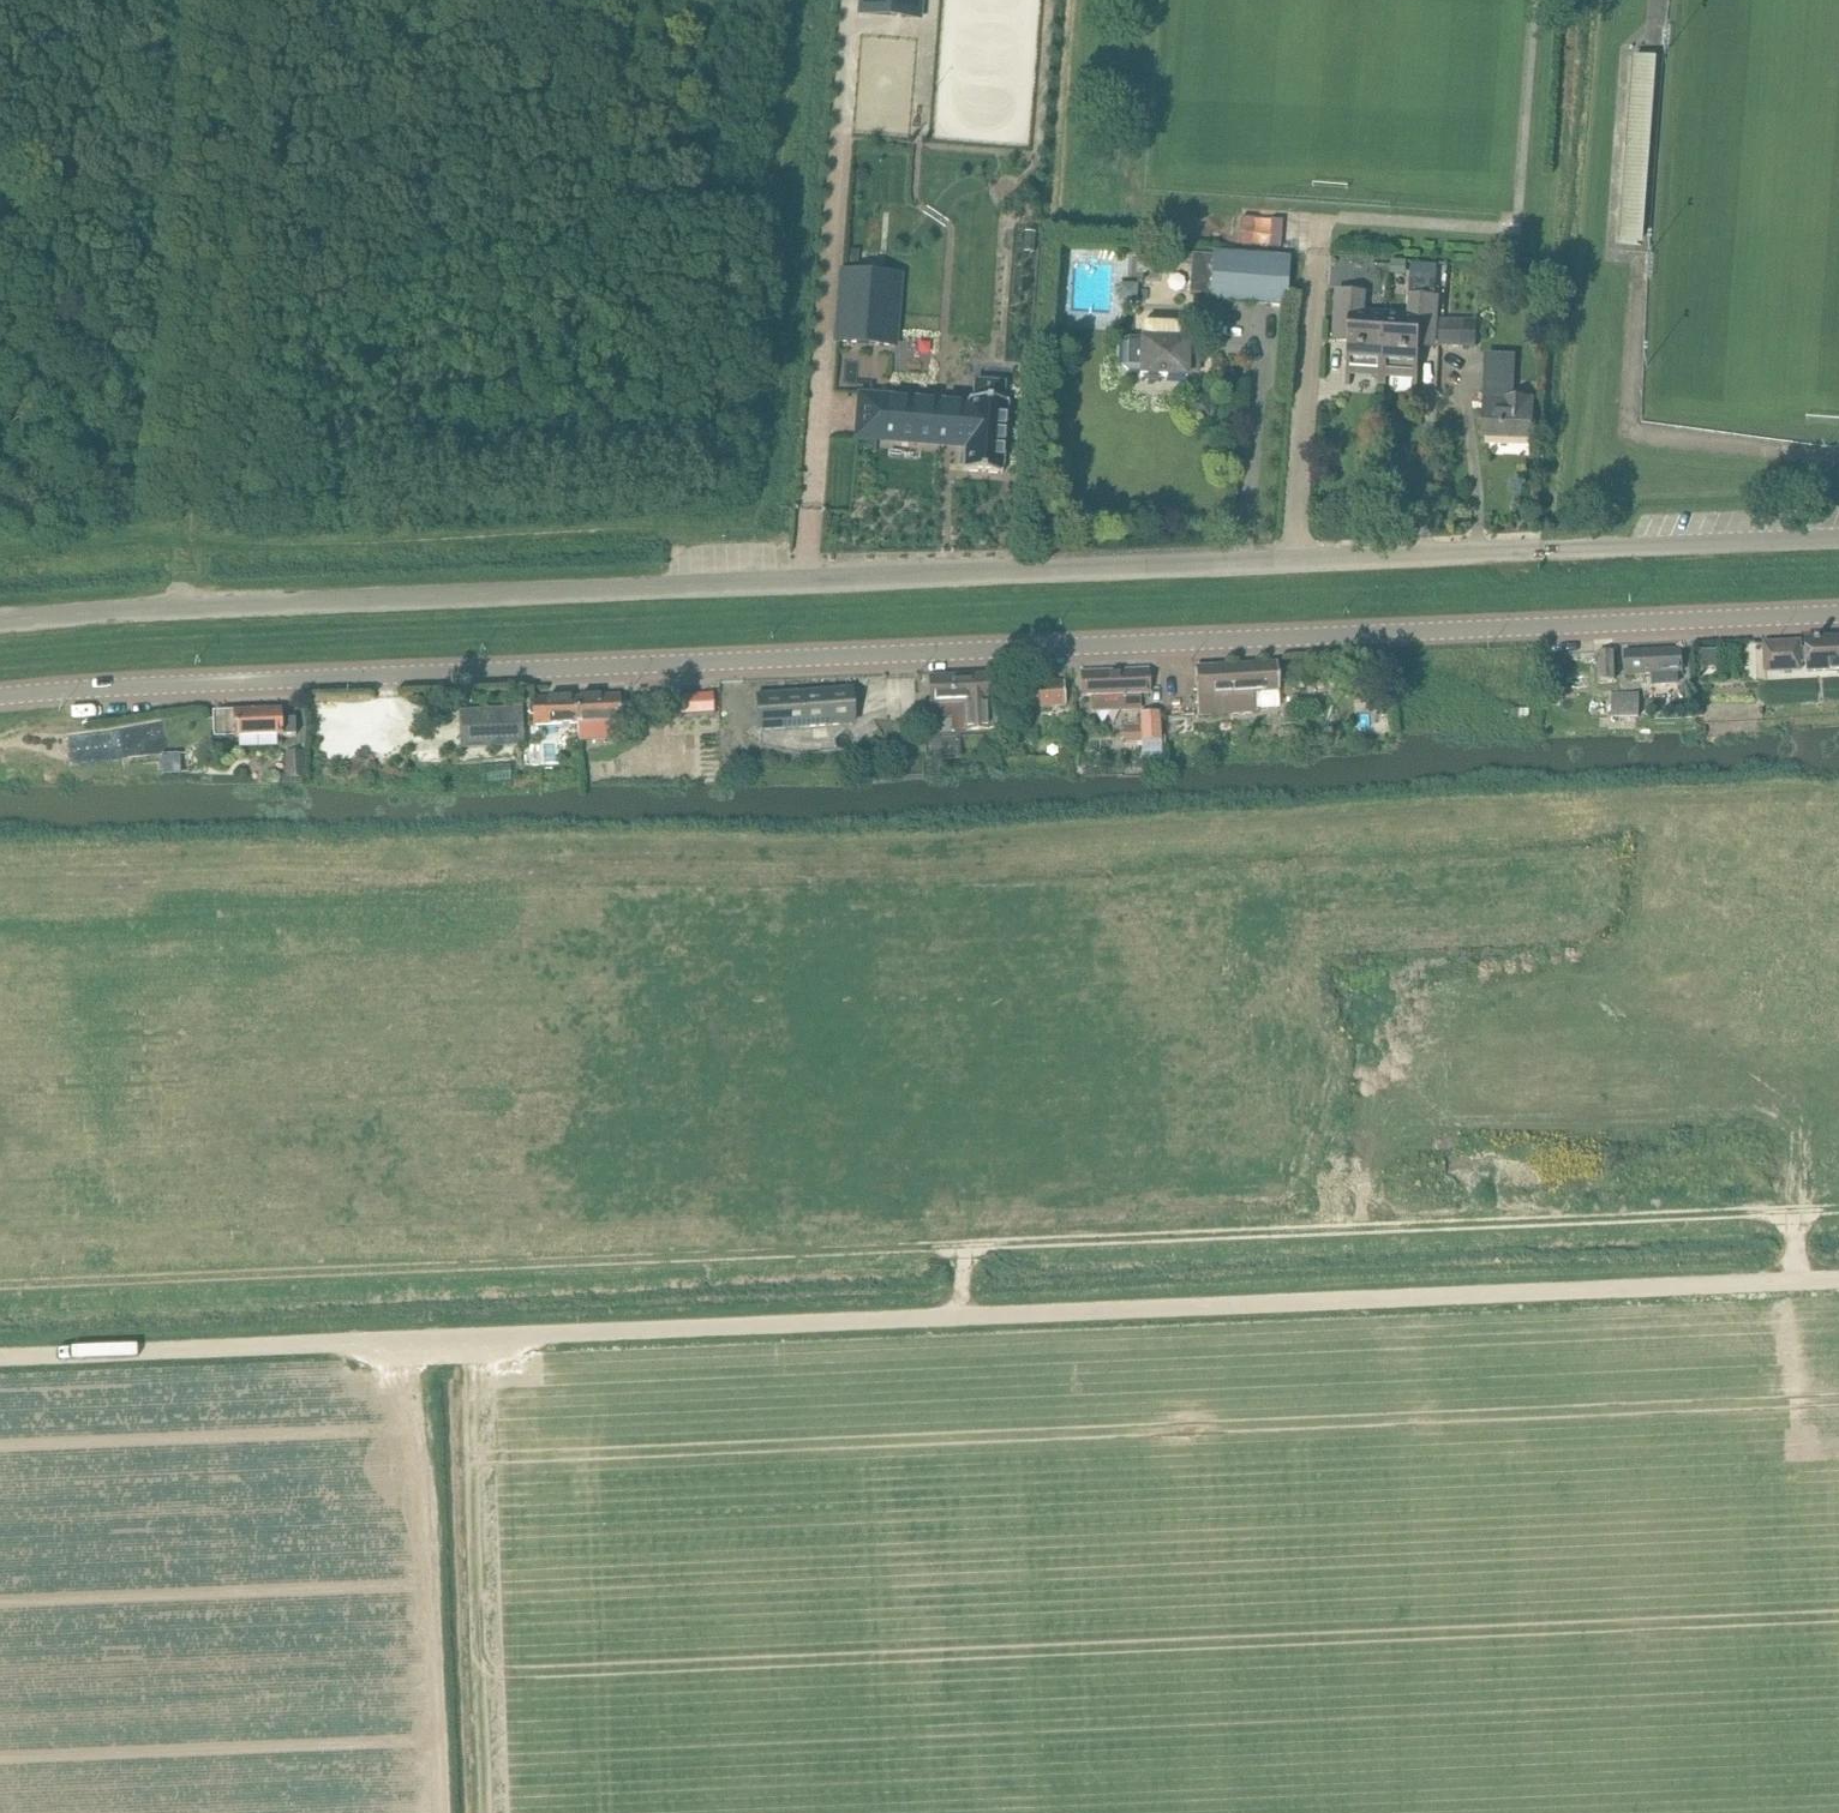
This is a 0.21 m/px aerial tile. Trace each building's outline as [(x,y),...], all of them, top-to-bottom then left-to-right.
[(860,14),(918,19),(919,0),(861,0),(860,14)] [(1645,256),(1648,256),(1663,53),(1654,52),(1654,59),(1632,58),(1619,246),(1624,246),(1623,254),(1645,256)] [(1024,233),(1022,253),(1033,254),(1034,234),(1024,233)] [(1211,257),(1192,255),(1189,295),(1208,296),(1207,302),(1284,308),(1287,259),(1211,253),(1211,257)] [(1390,262),(1389,275),(1405,276),(1406,263),(1390,262)] [(839,272),(834,344),(893,348),(898,276),(839,272)] [(1378,371),(1377,378),(1384,378),(1384,379),(1411,381),(1411,391),(1412,392),(1415,349),(1416,340),(1433,342),(1436,299),(1435,299),(1436,283),(1410,281),(1409,297),(1408,297),(1406,315),(1385,314),(1381,371),(1380,371),(1378,371)] [(1335,293),(1332,335),(1349,337),(1348,345),(1345,387),(1348,387),(1349,377),(1378,379),(1377,390),(1380,390),(1382,390),(1383,386),(1383,379),(1384,379),(1384,378),(1377,378),(1378,371),(1380,371),(1381,371),(1385,314),(1362,312),(1363,295),(1335,293)] [(1473,349),(1474,322),(1440,321),(1438,347),(1473,349)] [(1127,372),(1139,373),(1138,377),(1142,377),(1146,381),(1154,381),(1158,378),(1184,379),(1184,376),(1197,377),(1197,358),(1185,358),(1185,343),(1185,326),(1141,325),(1140,338),(1128,338),(1122,343),(1122,366),(1127,372)] [(1483,400),(1481,441),(1528,443),(1530,402),(1513,401),(1505,401),(1506,355),(1484,354),(1483,400)] [(1191,390),(1190,418),(1210,419),(1211,390),(1191,390)] [(857,396),(854,440),(966,448),(964,473),(1000,475),(1006,403),(970,401),(970,405),(857,396)] [(1805,663),(1806,675),(1838,673),(1838,637),(1804,639),(1804,648),(1798,649),(1797,641),(1761,643),(1763,672),(1799,670),(1798,663),(1805,663)] [(1647,682),(1662,682),(1662,675),(1682,674),(1681,647),(1623,649),(1624,677),(1646,675),(1647,682)] [(1613,653),(1597,654),(1598,678),(1599,683),(1614,682),(1614,678),(1613,653)] [(1276,663),(1194,667),(1197,718),(1254,715),(1253,695),(1277,694),(1276,663)] [(1146,668),(1080,671),(1081,698),(1089,698),(1090,713),(1139,711),(1139,696),(1147,695),(1146,668)] [(929,705),(962,704),(964,733),(996,730),(995,701),(986,701),(985,676),(928,678),(929,705)] [(1023,684),(1025,710),(1064,706),(1062,680),(1023,684)] [(848,688),(755,695),(758,732),(851,725),(848,688)] [(575,696),(576,726),(576,744),(614,742),(613,724),(617,724),(616,694),(575,696)] [(711,694),(678,696),(679,716),(712,714),(711,694)] [(1639,695),(1611,694),(1610,719),(1629,720),(1630,710),(1638,710),(1639,695)] [(532,728),(576,726),(575,696),(531,698),(532,728)] [(233,719),(211,720),(212,741),(280,739),(280,738),(294,737),(294,719),(280,719),(279,711),(233,712),(233,719)] [(1123,725),(1124,739),(1124,744),(1140,743),(1140,744),(1154,743),(1160,743),(1161,743),(1160,713),(1138,714),(1139,724),(1123,725)] [(521,727),(459,729),(459,749),(522,747),(521,727)] [(1154,743),(1140,744),(1141,763),(1141,764),(1161,763),(1161,761),(1160,743),(1154,743)] [(285,751),(286,779),(304,778),(303,750),(285,751)] [(186,754),(161,755),(162,775),(162,776),(187,775),(187,774),(186,754)]
